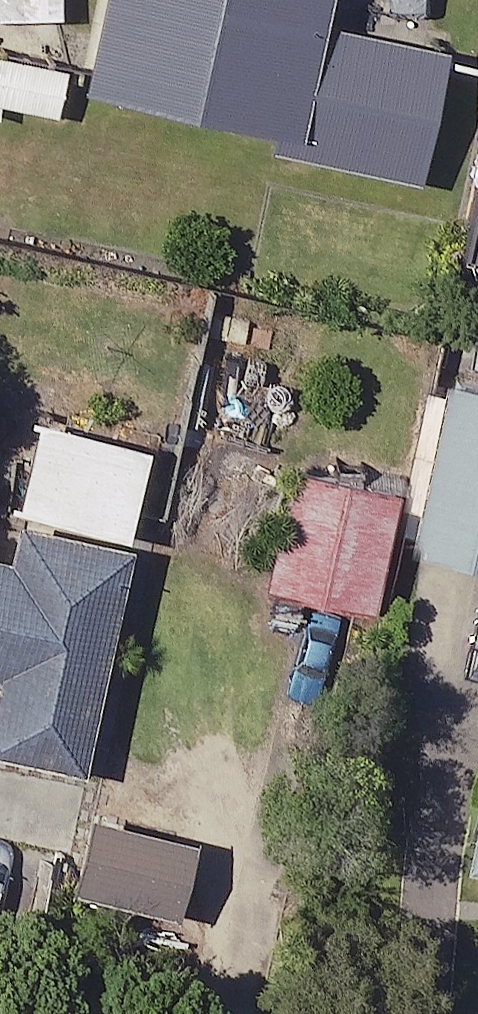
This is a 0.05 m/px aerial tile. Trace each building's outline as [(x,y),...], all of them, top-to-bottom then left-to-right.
[(96,93),(287,135),(313,140),(336,29),(343,0),(117,0),(96,93)] [(313,140),(287,135),(283,155),(431,184),(457,53),(336,29),(313,140)] [(429,556),(477,567),(477,389),(466,387),(429,556)] [(386,616),(410,497),(302,473),(276,592),(386,616)] [(146,552),(33,527),(24,565),(0,560),(0,675),(11,677),(0,729),(0,759),(95,780),(146,552)] [(208,845),(104,821),(87,895),(191,919),(208,845)]
